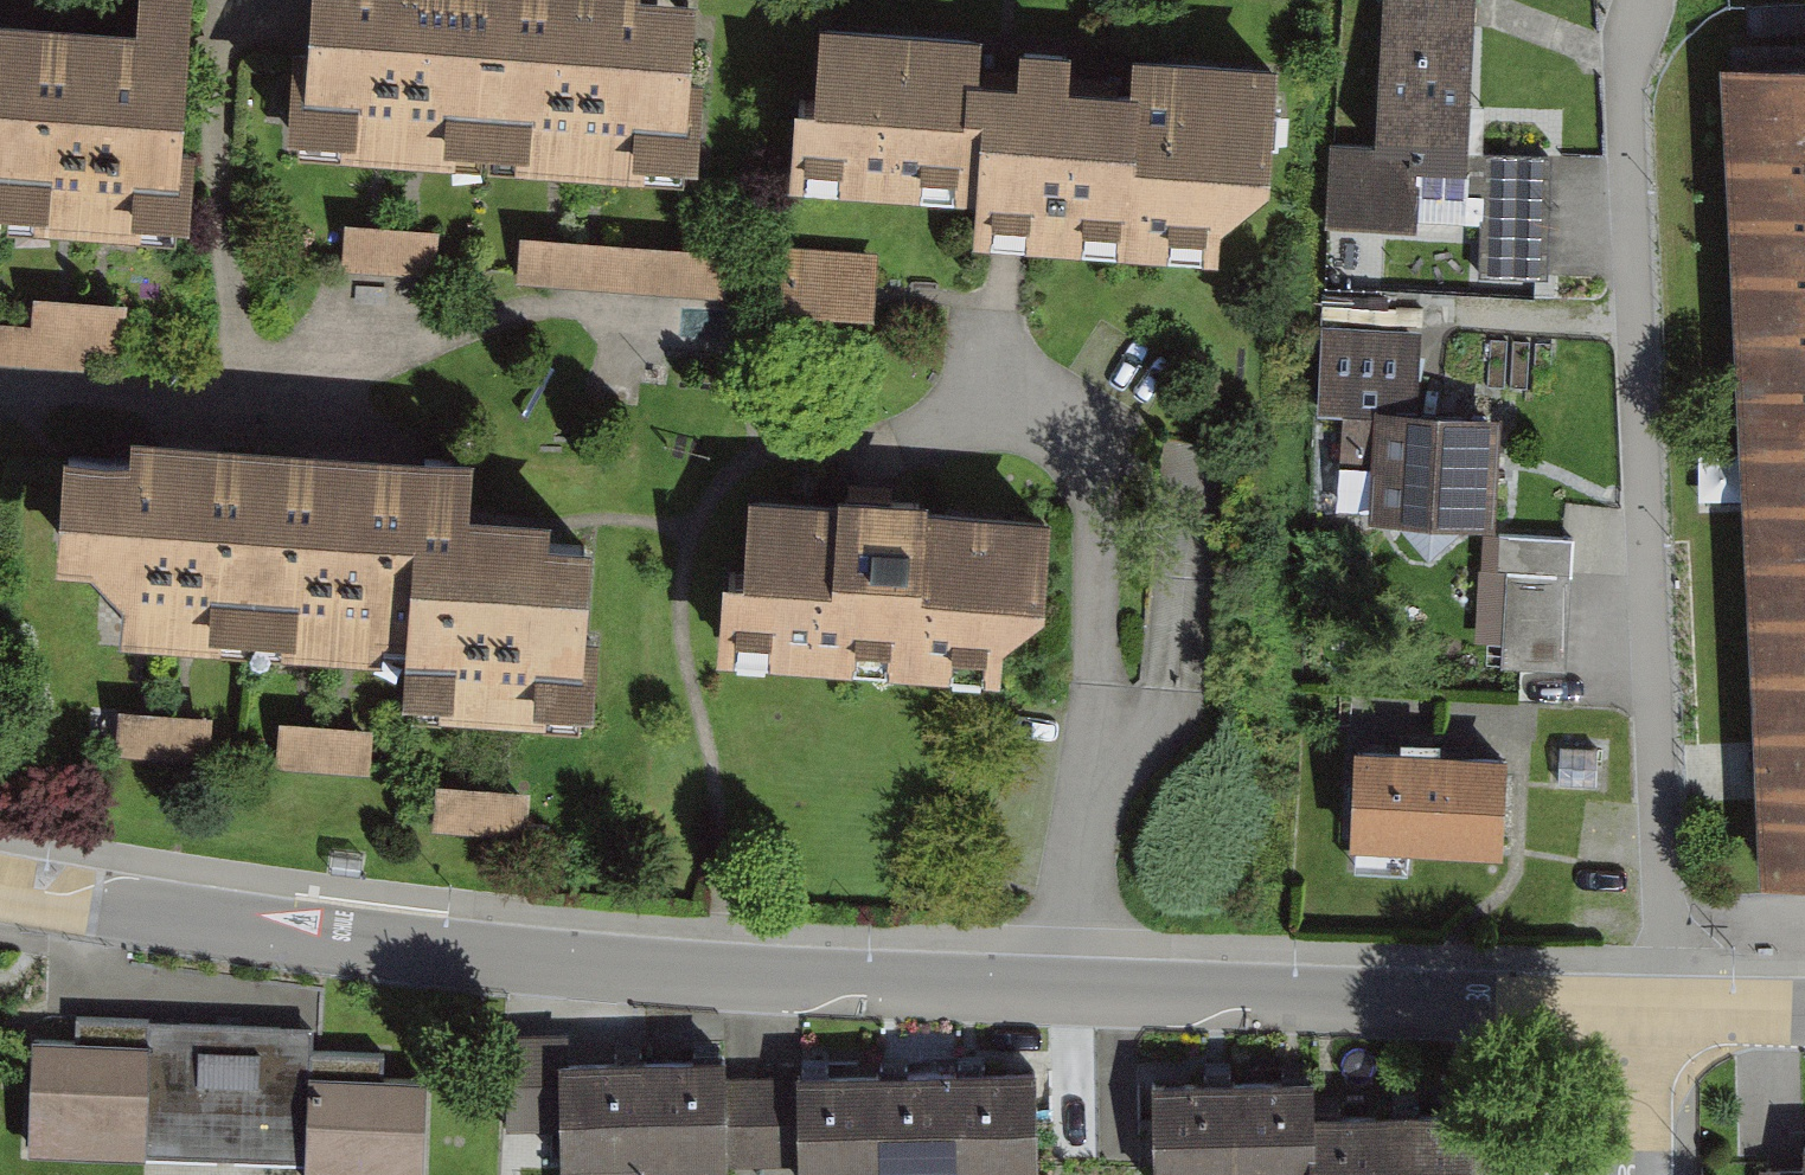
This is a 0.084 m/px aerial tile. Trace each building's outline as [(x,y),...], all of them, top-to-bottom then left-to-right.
[(185,232),(200,0),(136,0),(134,23),(0,14),(0,220),(185,232)] [(305,150),(707,170),(716,0),(312,0),(305,150)] [(1467,166),(1475,0),(1382,0),(1375,144),(1330,141),(1326,220),(1415,225),(1418,163),(1467,166)] [(989,29),(823,21),(820,91),(792,89),(787,189),(981,198),(979,242),(1232,255),(1237,226),(1277,181),(1283,64),(1127,57),(1126,84),(1073,82),(1075,47),(1028,44),(1026,83),(987,81),(989,29)] [(1738,55),(1773,875),(1804,873),(1804,52),(1738,55)] [(1479,274),(1548,276),(1553,151),(1483,148),(1479,274)] [(447,230),(361,228),(360,269),(446,271),(447,230)] [(731,254),(527,243),(525,279),(729,290),(731,254)] [(883,254),(793,249),(790,302),(879,308),(883,254)] [(131,366),(134,303),(34,299),(33,326),(0,325),(0,362),(131,366)] [(1368,515),(1494,523),(1500,410),(1415,405),(1420,329),(1323,323),(1318,406),(1343,407),(1340,461),(1372,463),(1368,515)] [(134,462),(66,460),(62,568),(92,569),(126,601),(125,643),(400,653),(399,702),(575,708),(582,546),(537,545),(538,513),(471,511),(473,456),(134,443),(134,462)] [(1056,523),(754,503),(749,579),(723,577),(717,669),(1004,689),(1006,647),(1050,610),(1056,523)] [(1507,674),(1575,673),(1575,533),(1483,533),(1483,638),(1507,638),(1507,674)] [(219,720),(129,718),(128,763),(218,765),(219,720)] [(377,729),(288,722),(285,762),(374,769),(377,729)] [(1517,761),(1368,749),(1359,857),(1508,869),(1517,761)] [(541,790),(447,786),(445,829),(539,833),(541,790)] [(45,1031),(39,1157),(406,1174),(425,1174),(431,1049),(45,1031)] [(645,1165),(730,1163),(727,1050),(642,1052),(645,1165)] [(561,1167),(645,1165),(642,1052),(558,1054),(561,1167)] [(1233,1072),(1236,1174),(1310,1174),(1310,1146),(1317,1146),(1316,1107),(1315,1071),(1233,1072)] [(1152,1074),(1154,1174),(1236,1174),(1233,1072),(1152,1074)] [(958,1174),(1038,1174),(1036,1078),(956,1080),(958,1174)] [(876,1082),(879,1174),(958,1174),(956,1080),(876,1082)] [(799,1174),(879,1174),(876,1082),(797,1084),(799,1174)] [(1471,1104),(1390,1106),(1392,1174),(1473,1174),(1471,1104)] [(1390,1106),(1316,1107),(1317,1146),(1310,1146),(1310,1174),(1392,1174),(1390,1106)]
